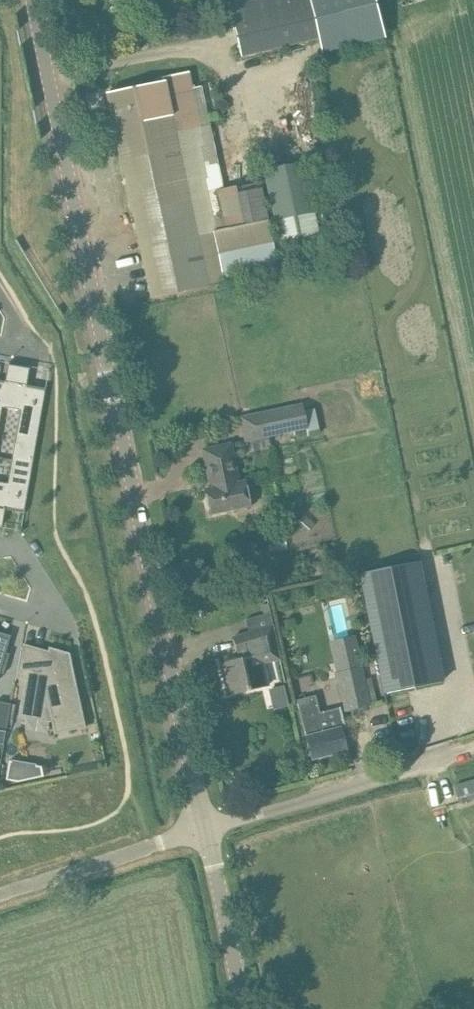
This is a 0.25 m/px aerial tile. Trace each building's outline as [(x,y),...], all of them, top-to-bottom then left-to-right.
[(227,4),(240,57),(318,38),(309,0),(245,0),(227,4)] [(190,88),(186,71),(161,77),(162,81),(134,87),(114,91),(159,297),(279,272),(261,188),(237,193),(245,226),(214,232),(182,90),(190,88)] [(217,99),(214,104),(215,109),(219,112),(224,111),(227,107),(226,102),(222,99),(217,99)] [(320,240),(304,161),(262,169),(278,248),(320,240)] [(319,169),(308,171),(312,191),(323,188),(319,169)] [(0,412),(0,416),(2,407),(20,411),(12,460),(32,463),(36,440),(45,388),(44,388),(43,388),(38,387),(26,385),(29,368),(8,365),(0,412)] [(8,365),(5,381),(0,381),(0,412),(8,365)] [(305,428),(300,404),(262,412),(267,436),(305,428)] [(315,408),(302,411),(305,428),(307,433),(319,431),(315,408)] [(238,482),(230,444),(202,450),(210,488),(205,490),(210,514),(249,506),(244,481),(238,482)] [(1,526),(4,509),(21,512),(21,513),(23,513),(32,463),(12,460),(7,483),(0,482),(0,526),(1,526)] [(304,515),(294,525),(303,534),(313,523),(304,515)] [(282,659),(273,625),(233,637),(238,653),(243,652),(244,658),(220,664),(227,695),(269,685),(264,663),(282,659)] [(3,674),(9,654),(5,653),(10,636),(0,633),(0,673),(3,674)] [(20,648),(16,675),(28,677),(22,714),(51,719),(54,734),(85,727),(69,653),(48,647),(46,656),(20,648)] [(437,657),(379,669),(383,692),(442,681),(437,657)] [(368,705),(360,666),(336,671),(345,710),(368,705)] [(284,685),(268,689),(273,709),(289,706),(284,685)] [(320,712),(315,695),(297,700),(306,736),(305,737),(311,759),(346,750),(341,730),(346,728),(340,707),(320,712)] [(6,729),(10,704),(0,702),(0,727),(6,729)] [(415,721),(395,726),(398,737),(418,732),(415,721)] [(456,785),(461,803),(473,799),(473,780),(456,785)]
